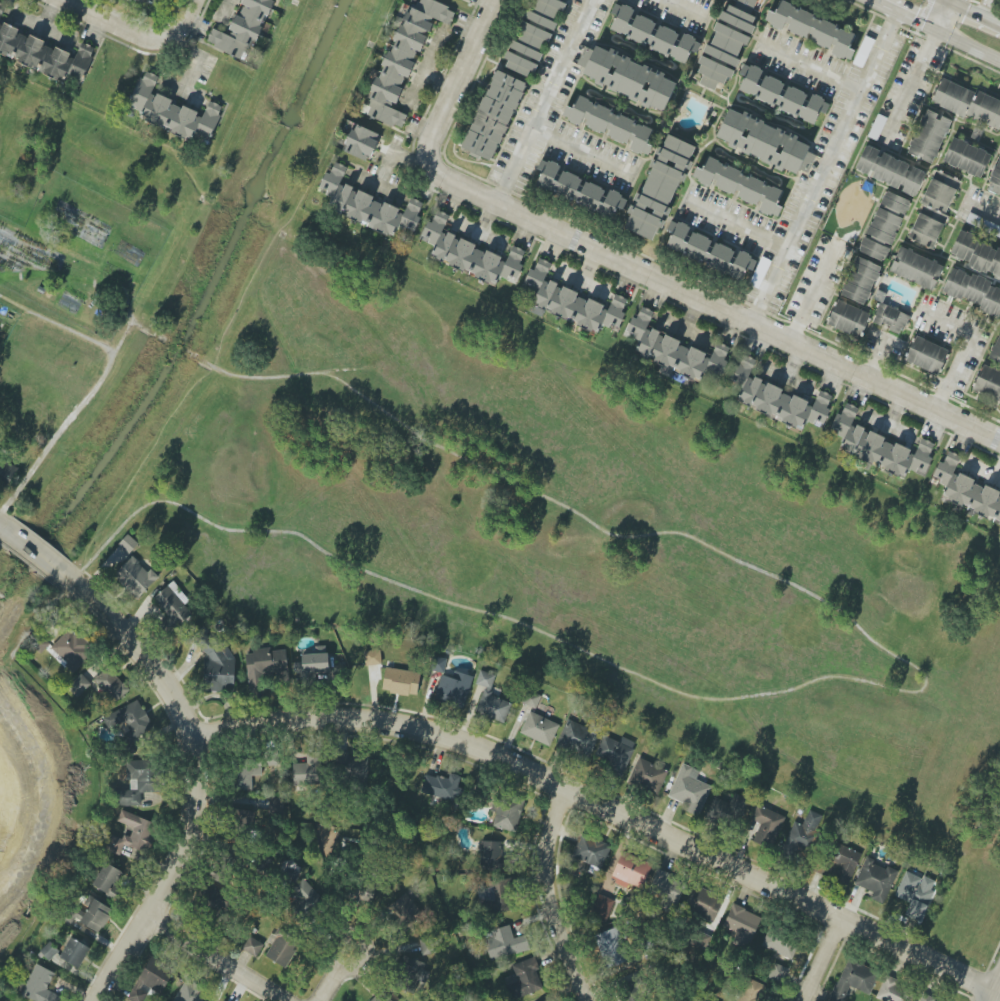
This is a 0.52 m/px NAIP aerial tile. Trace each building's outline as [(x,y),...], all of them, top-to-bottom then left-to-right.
[(242,4),(229,35),(212,29),(206,44),(249,61),(273,0),(243,0),(242,4)] [(402,129),(407,115),(390,108),(392,102),(395,103),(405,76),(408,77),(418,51),(421,52),(433,19),(450,25),(456,9),(430,0),(411,0),(381,79),(377,77),(363,114),(402,129)] [(559,0),(530,0),(502,66),(532,79),(556,23),(552,22),(558,9),(563,12),(567,3),(559,0)] [(734,8),(725,4),(715,30),(716,30),(710,45),(707,44),(695,72),(703,75),(699,84),(714,90),(718,82),(728,86),(756,17),(751,15),(757,0),(737,0),(734,8)] [(856,34),(780,0),(774,13),(769,10),(764,22),(784,30),(784,29),(808,40),(831,51),(830,53),(850,61),(855,50),(850,48),(856,34)] [(609,31),(686,63),(691,51),(697,54),(701,42),(634,14),(635,11),(615,2),(610,14),(616,16),(609,31)] [(63,79),(64,75),(82,82),(95,48),(81,42),(76,57),(43,44),(44,42),(18,32),(19,29),(0,21),(0,55),(63,79)] [(676,83),(664,78),(666,74),(595,46),(593,50),(584,47),(577,64),(585,68),(583,74),(596,79),(594,84),(665,112),(676,83)] [(738,90),(814,125),(820,112),(825,114),(830,103),(810,93),(809,95),(786,85),(762,74),(763,71),(744,63),(739,75),(744,77),(738,90)] [(527,83),(495,69),(461,149),(492,163),(527,83)] [(127,112),(209,143),(223,107),(207,101),(202,113),(152,94),(159,77),(143,71),(127,112)] [(976,91),(976,92),(941,78),(931,103),(998,130),(999,126),(999,101),(976,91)] [(562,118),(582,126),(582,125),(606,135),(605,136),(630,146),(629,149),(648,157),(652,147),(647,144),(653,128),(572,95),(562,118)] [(717,138),(729,142),(727,148),(797,174),(799,170),(808,173),(815,155),(808,152),(810,146),(797,141),(799,135),(728,109),(717,138)] [(951,120),(926,110),(907,154),(933,164),(951,120)] [(380,134),(353,124),(343,152),(370,161),(380,134)] [(696,147),(666,133),(649,166),(651,167),(628,213),(630,215),(624,227),(653,242),(670,208),(669,207),(692,161),(690,160),(696,147)] [(980,179),(991,155),(953,137),(942,161),(980,179)] [(864,147),(855,171),(901,189),(900,191),(916,197),(926,170),(864,147)] [(986,191),(999,196),(999,155),(986,191)] [(783,191),(707,156),(701,169),(696,167),(691,178),(712,187),(712,186),(735,196),(735,197),(758,207),(757,209),(777,218),(782,207),(777,205),(783,191)] [(536,186),(615,223),(626,198),(609,190),(609,191),(541,160),(537,170),(542,172),(536,186)] [(326,207),(390,237),(395,226),(413,235),(421,217),(418,216),(424,203),(411,197),(405,211),(384,201),(384,202),(341,182),(347,168),(335,162),(330,174),(326,172),(319,187),(332,194),(326,207)] [(933,249),(947,216),(945,215),(960,180),(936,170),(907,238),(933,249)] [(859,252),(884,262),(910,201),(884,190),(859,252)] [(432,257),(495,285),(500,275),(514,281),(527,252),(513,246),(506,260),(442,231),(449,216),(437,210),(433,219),(429,217),(419,239),(437,247),(432,257)] [(760,288),(771,260),(760,256),(759,259),(689,232),(691,227),(671,219),(667,231),(671,233),(664,251),(760,288)] [(999,278),(999,248),(959,231),(949,256),(999,278)] [(889,274),(934,290),(944,264),(898,247),(889,274)] [(840,295),(865,305),(882,267),(857,256),(840,295)] [(544,282),(551,263),(539,259),(535,270),(529,268),(523,285),(538,290),(532,308),(599,330),(600,326),(618,332),(624,313),(623,313),(628,299),(614,294),(609,308),(588,301),(589,296),(544,282)] [(999,314),(999,289),(990,285),(991,283),(952,266),(941,292),(999,317),(999,314)] [(826,324),(859,339),(870,314),(837,299),(826,324)] [(902,334),(908,313),(879,304),(873,324),(902,334)] [(649,329),(653,311),(640,307),(637,319),(630,317),(625,336),(639,340),(634,359),(703,376),(704,371),(722,376),(729,347),(716,343),(713,354),(679,346),(681,338),(649,329)] [(989,360),(999,364),(999,331),(989,360)] [(904,361),(938,376),(948,350),(915,336),(904,361)] [(737,403),(802,430),(807,419),(823,426),(830,409),(827,408),(832,396),(819,390),(813,405),(782,392),(783,389),(750,376),(756,360),(741,354),(731,380),(745,386),(737,403)] [(982,367),(972,391),(999,402),(999,375),(982,367)] [(839,451),(904,479),(908,469),(923,476),(936,445),(920,438),(914,452),(884,439),(884,438),(864,429),(865,428),(852,423),(859,409),(843,402),(831,431),(845,437),(839,451)] [(955,472),(962,458),(948,451),(943,463),(939,461),(931,478),(947,485),(942,496),(999,523),(999,494),(955,472)] [(138,544),(128,534),(119,544),(130,554),(138,544)] [(104,562),(113,571),(128,554),(119,545),(104,562)] [(113,576),(137,600),(159,577),(151,570),(148,572),(132,557),(113,576)] [(165,621),(174,632),(193,615),(184,605),(190,600),(173,581),(153,599),(169,617),(165,621)] [(50,648),(73,672),(94,651),(71,627),(50,648)] [(234,687),(235,648),(225,648),(225,637),(204,636),(203,687),(234,687)] [(286,649),(268,651),(268,650),(245,652),(249,691),(262,690),(261,677),(288,674),(286,649)] [(365,666),(381,664),(380,649),(363,651),(365,666)] [(302,673),(329,672),(328,653),(302,654),(302,673)] [(443,672),(446,660),(437,657),(433,670),(443,672)] [(95,677),(111,703),(128,693),(112,667),(95,677)] [(416,697),(421,674),(386,667),(382,690),(416,697)] [(491,689),(495,676),(480,670),(475,684),(491,689)] [(473,676),(462,673),(460,680),(441,674),(433,700),(463,709),(473,676)] [(91,684),(80,674),(67,688),(77,698),(91,684)] [(505,722),(512,700),(482,692),(476,714),(505,722)] [(536,708),(539,697),(527,693),(524,705),(536,708)] [(125,741),(153,729),(140,700),(102,717),(108,730),(118,725),(125,741)] [(559,725),(529,711),(520,733),(550,746),(559,725)] [(590,759),(600,733),(567,720),(557,745),(590,759)] [(633,747),(602,736),(594,758),(614,765),(611,773),(622,777),(633,747)] [(281,750),(267,750),(267,766),(281,766),(281,750)] [(293,785),(322,784),(321,753),(293,753),(293,785)] [(337,777),(367,778),(367,757),(337,756),(337,777)] [(262,775),(262,757),(231,758),(232,791),(252,790),(252,776),(262,775)] [(668,770),(638,757),(627,782),(658,795),(668,770)] [(137,761),(137,789),(119,790),(119,806),(141,806),(141,793),(157,792),(156,760),(137,761)] [(700,771),(682,763),(668,796),(688,805),(685,813),(698,818),(711,787),(696,780),(700,771)] [(426,773),(421,793),(455,802),(461,776),(450,773),(448,779),(426,773)] [(517,832),(523,799),(495,793),(492,811),(496,812),(493,827),(517,832)] [(732,798),(714,795),(710,816),(743,821),(747,798),(732,795),(732,798)] [(785,817),(757,804),(750,820),(760,824),(752,841),(770,849),(785,817)] [(254,811),(234,810),(233,826),(253,827),(254,811)] [(794,821),(781,852),(795,858),(798,849),(812,855),(820,836),(816,835),(824,816),(809,810),(802,825),(794,821)] [(117,822),(133,827),(129,839),(111,834),(106,851),(120,855),(124,845),(148,853),(157,822),(120,811),(117,822)] [(611,847),(582,834),(571,856),(601,870),(611,847)] [(480,869),(506,870),(506,857),(501,856),(502,841),(481,841),(480,869)] [(832,862),(827,878),(850,884),(860,851),(833,844),(828,861),(832,862)] [(610,881),(627,889),(629,884),(641,889),(652,865),(624,852),(610,881)] [(873,891),(870,899),(885,904),(897,871),(864,859),(855,885),(873,891)] [(112,896),(124,873),(105,862),(93,886),(112,896)] [(210,881),(231,884),(233,870),(212,867),(210,881)] [(895,896),(911,903),(907,913),(922,920),(937,883),(905,870),(895,896)] [(651,891),(664,894),(661,907),(678,911),(685,879),(655,872),(651,891)] [(323,898),(302,879),(291,890),(300,898),(292,907),(304,918),(323,898)] [(486,888),(478,889),(479,913),(510,911),(509,879),(486,880),(486,888)] [(722,898),(692,887),(683,909),(714,921),(722,898)] [(230,914),(236,899),(214,890),(208,905),(230,914)] [(406,929),(423,918),(407,893),(389,905),(406,929)] [(615,901),(598,894),(589,917),(606,923),(615,901)] [(99,933),(113,910),(89,895),(75,918),(99,933)] [(762,917),(732,904),(723,926),(737,933),(733,942),(748,949),(762,917)] [(525,935),(514,938),(509,925),(490,931),(492,937),(484,939),(491,961),(530,949),(525,935)] [(794,957),(800,936),(768,927),(763,949),(794,957)] [(628,962),(618,928),(595,934),(605,968),(628,962)] [(256,957),(264,945),(250,936),(242,949),(256,957)] [(90,948),(71,937),(59,958),(79,968),(90,948)] [(49,960),(58,951),(49,942),(40,952),(49,960)] [(130,1000),(144,1000),(149,990),(161,996),(175,968),(149,955),(127,999),(130,1000)] [(536,970),(539,968),(535,957),(511,965),(515,974),(502,979),(510,1000),(543,989),(536,970)] [(407,958),(396,986),(421,996),(432,968),(407,958)] [(845,959),(830,1000),(845,1000),(849,987),(870,995),(879,971),(845,959)] [(789,969),(775,963),(768,977),(783,983),(789,969)] [(55,973),(36,964),(22,995),(34,1000),(57,1000),(59,995),(47,990),(55,973)] [(881,1000),(911,1000),(916,989),(885,975),(875,998),(881,1000)] [(209,991),(187,977),(173,1000),(202,1000),(209,991)] [(640,977),(618,982),(623,1000),(647,1000),(640,977)] [(767,986),(748,979),(739,1000),(761,1000),(767,986)] [(380,991),(371,1000),(391,1000),(380,991)] [(935,998),(922,993),(919,1000),(934,1000),(935,998)]
